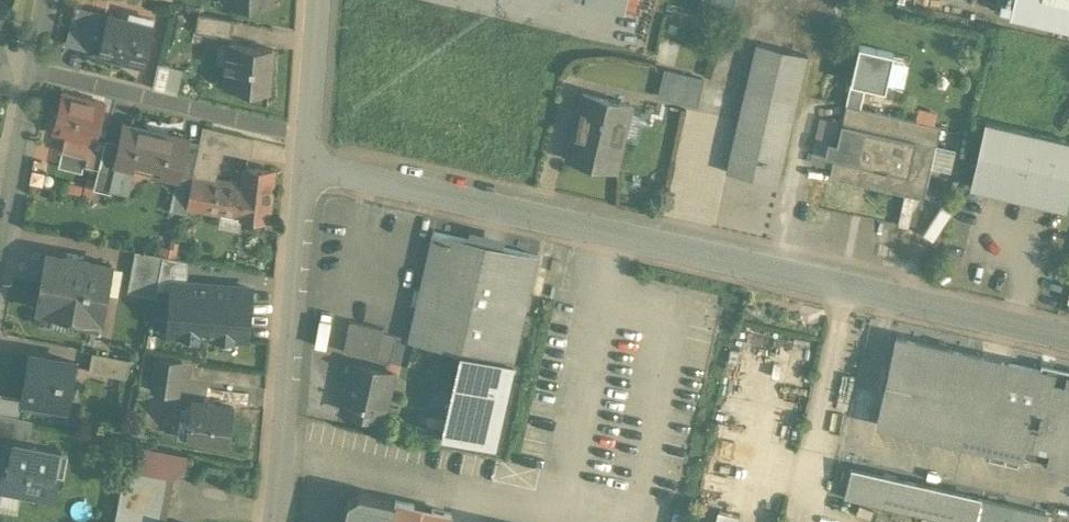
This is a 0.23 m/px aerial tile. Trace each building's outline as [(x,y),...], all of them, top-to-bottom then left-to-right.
[(697,14),(726,22),(732,0),(701,0),(697,14)] [(1008,13),(1068,27),(1068,0),(1011,0),(1008,13)] [(94,11),(74,6),(65,42),(66,42),(67,39),(85,44),(94,11)] [(94,11),(85,44),(98,47),(106,15),(94,11)] [(232,17),(197,11),(194,30),(229,36),(232,17)] [(152,25),(107,13),(106,15),(98,47),(97,51),(142,63),(152,25)] [(755,41),(725,170),(776,182),(806,53),(755,41)] [(272,46),(227,42),(223,85),(246,87),(267,89),(272,46)] [(890,57),(857,49),(849,83),(864,87),(883,91),(890,57)] [(180,89),(185,65),(161,61),(157,84),(180,89)] [(702,79),(662,69),(656,97),(695,105),(702,79)] [(864,87),(849,83),(845,102),(860,105),(864,87)] [(267,89),(246,87),(245,96),(266,101),(267,89)] [(102,100),(63,90),(53,130),(63,133),(59,149),(84,156),(99,159),(104,140),(93,138),(102,100)] [(630,103),(581,91),(581,93),(582,93),(568,154),(567,154),(567,156),(615,167),(616,161),(621,138),(622,138),(630,103)] [(860,105),(845,102),(840,121),(911,137),(915,118),(860,105)] [(939,123),(915,118),(911,137),(934,142),(939,123)] [(976,120),(961,186),(1065,210),(1068,191),(1068,141),(976,120)] [(186,136),(123,121),(119,142),(114,160),(116,160),(116,157),(132,160),(131,164),(132,164),(134,159),(160,165),(159,170),(160,171),(161,167),(176,171),(176,174),(176,175),(177,175),(186,137),(186,136)] [(911,137),(840,121),(828,175),(922,196),(934,142),(911,137)] [(199,140),(192,172),(212,176),(217,147),(248,154),(252,136),(202,124),(199,140)] [(119,142),(106,139),(106,137),(105,137),(99,159),(97,167),(93,185),(110,189),(110,185),(108,185),(114,160),(119,142)] [(199,140),(186,137),(177,175),(176,175),(175,182),(189,186),(192,172),(199,140)] [(99,159),(84,156),(82,164),(97,167),(99,159)] [(132,160),(116,157),(116,160),(114,160),(108,185),(110,185),(128,189),(128,187),(126,186),(131,164),(132,160)] [(212,176),(192,172),(189,186),(185,210),(186,211),(187,206),(240,216),(241,215),(268,218),(273,169),(243,166),(241,181),(212,176)] [(189,186),(175,182),(169,207),(185,210),(189,186)] [(536,253),(432,229),(407,338),(460,350),(512,362),(536,253)] [(162,254),(135,248),(129,280),(142,283),(140,292),(154,295),(162,254)] [(111,262),(47,250),(37,307),(38,307),(38,306),(56,309),(56,310),(101,318),(111,262)] [(559,259),(551,257),(548,269),(556,271),(559,259)] [(248,287),(193,277),(185,321),(240,331),(248,287)] [(383,326),(349,318),(342,349),(376,357),(381,332),(383,326)] [(394,335),(381,332),(376,357),(389,360),(394,335)] [(895,336),(876,422),(1068,466),(1068,376),(895,336)] [(512,362),(460,350),(441,430),(493,442),(512,362)] [(129,358),(92,351),(88,368),(126,376),(129,358)] [(75,360),(29,352),(21,396),(67,404),(75,360)] [(181,359),(157,356),(152,389),(176,392),(181,359)] [(391,370),(352,361),(341,407),(381,416),(391,370)] [(232,405),(191,399),(189,415),(179,414),(176,434),(227,442),(232,405)] [(0,411),(0,438),(13,441),(18,415),(0,411)] [(29,417),(18,415),(13,441),(24,443),(29,417)] [(24,443),(13,441),(9,462),(4,461),(0,483),(21,487),(20,491),(44,496),(44,491),(52,493),(60,450),(24,443)] [(124,466),(113,521),(158,521),(158,520),(167,474),(124,466)] [(849,467),(843,494),(967,521),(973,521),(979,496),(849,467)] [(393,498),(394,497),(358,489),(347,497),(341,521),(388,521),(393,498)] [(981,497),(975,521),(1043,521),(1046,513),(981,497)] [(393,498),(388,521),(447,521),(450,511),(393,498)]
